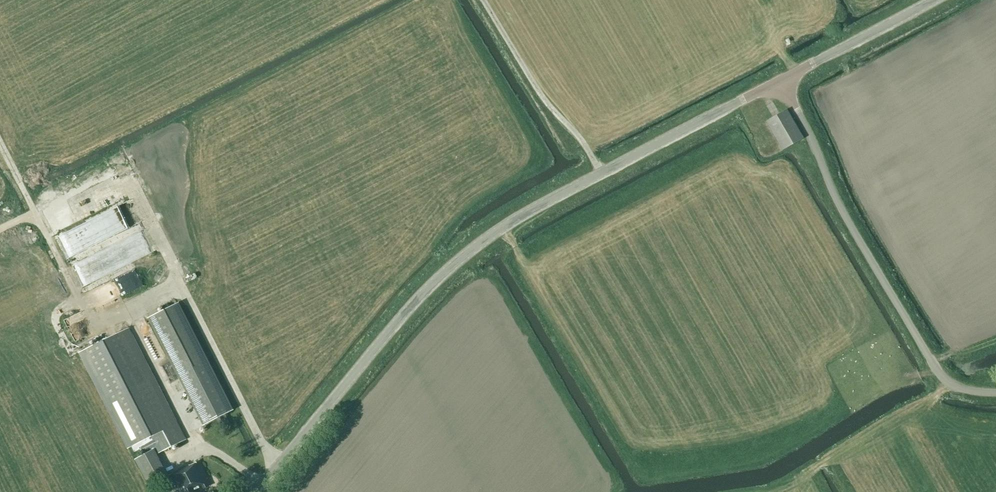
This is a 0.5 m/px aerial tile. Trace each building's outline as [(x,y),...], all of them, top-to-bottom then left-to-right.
[(782,151),(803,139),(786,109),(765,122),(782,151)] [(178,141),(195,134),(193,129),(176,136),(178,141)] [(49,225),(59,248),(91,234),(86,222),(81,224),(79,217),(64,224),(62,219),(49,225)] [(129,233),(138,228),(135,222),(126,227),(129,233)] [(135,269),(84,290),(88,299),(96,296),(97,298),(140,280),(135,269)] [(233,410),(178,302),(147,318),(202,426),(233,410)] [(105,307),(107,313),(116,310),(114,304),(105,307)] [(184,440),(152,376),(128,328),(78,353),(126,449),(131,446),(134,452),(140,449),(143,454),(134,459),(148,486),(154,482),(166,476),(160,465),(152,449),(153,448),(156,454),(184,440)] [(228,421),(225,415),(216,419),(219,426),(228,421)] [(208,484),(196,462),(188,466),(188,465),(167,477),(175,491),(194,491),(208,484)]
